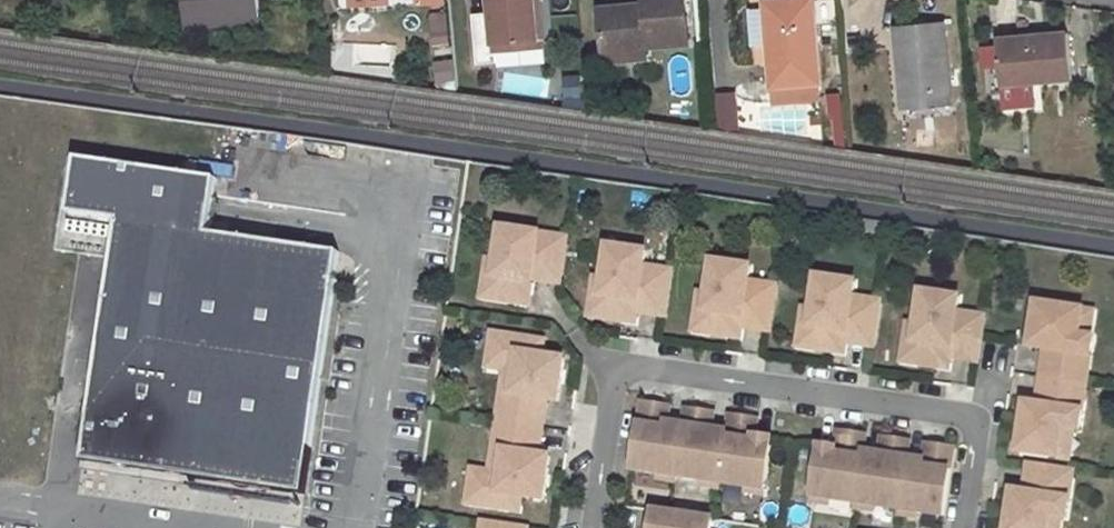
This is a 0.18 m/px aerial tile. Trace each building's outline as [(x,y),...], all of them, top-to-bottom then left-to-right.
[(184,18),(260,12),(259,0),(183,0),(184,18)] [(473,15),(477,63),(498,61),(497,53),(496,43),(542,39),(538,0),(491,0),(492,13),(473,15)] [(600,9),(604,51),(646,47),(688,42),(684,0),(643,0),(644,5),(600,9)] [(765,3),(765,8),(750,10),(754,46),(768,45),(774,103),(820,99),(811,0),(804,0),(796,1),(796,0),(779,0),(780,2),(765,3)] [(428,11),(428,42),(450,42),(450,11),(428,11)] [(260,12),(184,18),(185,26),(260,20),(260,12)] [(943,22),(895,27),(902,110),(950,106),(943,22)] [(1067,34),(997,40),(1000,85),(1070,78),(1067,34)] [(542,39),(496,43),(497,53),(542,49),(542,39)] [(646,47),(604,51),(605,62),(647,58),(646,47)] [(431,61),(436,84),(456,80),(451,57),(431,61)] [(545,97),(548,77),(504,71),(501,91),(545,97)] [(715,128),(735,128),(735,91),(715,91),(715,128)] [(183,175),(80,160),(73,215),(122,222),(86,463),(308,495),(343,254),(212,235),(221,181),(183,175)] [(500,279),(497,300),(531,305),(535,280),(562,283),(570,237),(504,228),(498,261),(496,279),(500,279)] [(639,312),(667,316),(674,271),(646,266),(649,251),(609,246),(605,279),(602,296),(607,297),(604,318),(626,321),(627,316),(639,318),(639,312)] [(490,260),(484,298),(497,300),(500,279),(496,279),(498,261),(490,260)] [(743,328),(771,331),(778,285),(750,282),(753,267),(714,261),(709,294),(706,312),(711,312),(708,333),(731,336),(731,331),(743,333),(743,328)] [(856,282),(817,276),(812,310),(810,327),(816,328),(813,349),(834,352),(835,347),(847,348),(847,343),(875,346),(882,301),(854,297),(856,282)] [(605,279),(596,277),(590,316),(604,318),(607,297),(602,296),(605,279)] [(958,312),(960,297),(922,292),(917,325),(914,342),(920,343),(917,364),(938,368),(939,362),(950,364),(952,358),(979,362),(986,316),(958,312)] [(709,294),(701,293),(695,331),(708,333),(711,312),(706,312),(709,294)] [(1046,350),(1042,377),(1087,384),(1094,337),(1091,337),(1081,335),(1084,310),(1037,303),(1031,347),(1046,350)] [(812,310),(804,308),(799,347),(813,349),(816,328),(810,327),(812,310)] [(1081,335),(1091,337),(1095,312),(1084,310),(1081,335)] [(917,325),(909,324),(903,362),(917,364),(920,343),(914,342),(917,325)] [(507,335),(495,333),(489,367),(502,369),(507,335)] [(504,392),(500,421),(545,428),(549,400),(561,402),(567,358),(545,355),(547,340),(507,335),(502,369),(507,370),(517,371),(514,394),(504,392)] [(517,371),(507,370),(504,392),(514,394),(517,371)] [(1038,405),(1023,402),(1016,447),(1062,454),(1067,429),(1077,430),(1080,431),(1087,384),(1042,377),(1038,405)] [(672,406),(645,402),(634,470),(661,474),(660,479),(678,482),(678,477),(686,426),(669,423),(672,406)] [(713,430),(716,413),(688,409),(686,426),(678,477),(704,480),(704,485),(721,488),(722,483),(730,432),(713,430)] [(759,420),(732,415),(730,432),(722,483),(748,487),(747,492),(765,494),(773,438),(757,436),(759,420)] [(541,455),(545,428),(500,421),(495,450),(505,451),(502,474),(492,472),(486,471),(481,505),(522,512),(524,497),(546,500),(553,457),(541,455)] [(1062,454),(1073,456),(1077,430),(1067,429),(1062,454)] [(838,447),(821,445),(813,501),(830,504),(831,499),(857,503),(865,452),(867,436),(840,431),(838,447)] [(881,454),(865,452),(857,503),(856,508),(874,510),(875,505),(901,509),(909,458),(911,442),(884,438),(881,454)] [(925,461),(909,458),(901,509),(900,514),(918,517),(919,512),(945,516),(955,448),(928,444),(925,461)] [(505,451),(495,450),(492,472),(502,474),(505,451)] [(1013,490),(1008,527),(1049,527),(1051,515),(1062,517),(1067,518),(1075,471),(1029,465),(1025,492),(1013,490)] [(486,471),(474,469),(469,504),(481,505),(486,471)] [(717,520),(655,511),(652,527),(715,527),(717,520)] [(1062,517),(1051,515),(1049,527),(1060,527),(1062,517)]
